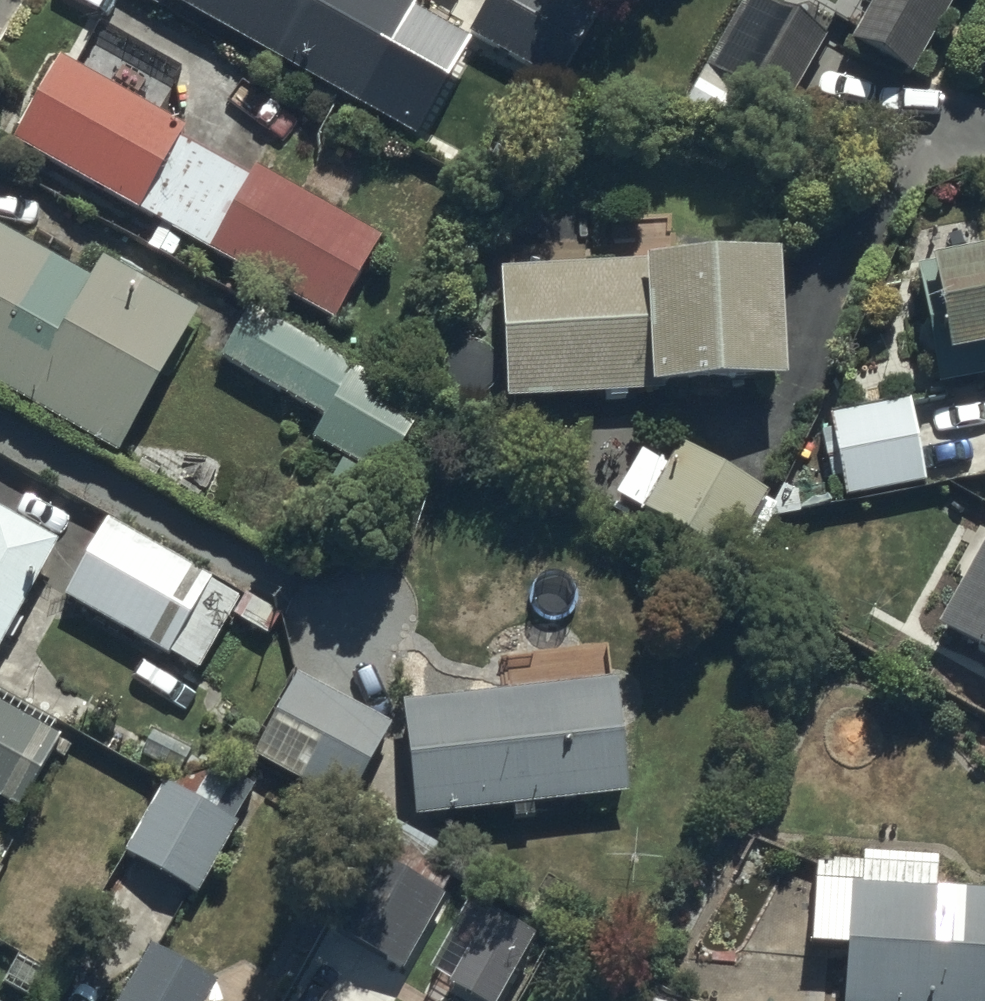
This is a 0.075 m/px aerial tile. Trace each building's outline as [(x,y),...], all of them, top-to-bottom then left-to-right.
[(417,131),(471,36),(412,3),(414,0),(187,0),(417,131)] [(568,0),(503,0),(482,35),(566,87),(605,23),(568,0)] [(908,75),(950,0),(878,0),(853,44),(908,75)] [(827,52),(753,6),(710,76),(784,122),(827,52)] [(64,68),(19,148),(337,325),(382,246),(254,174),(246,188),(181,152),(189,138),(64,68)] [(0,240),(0,389),(119,456),(193,326),(105,276),(95,294),(0,240)] [(500,283),(508,412),(658,403),(658,398),(786,390),(778,266),(500,283)] [(920,278),(941,395),(984,387),(984,267),(920,278)] [(352,369),(259,317),(229,369),(330,426),(318,447),(387,486),(425,419),(348,375),(352,369)] [(922,486),(908,412),(833,425),(847,499),(922,486)] [(638,448),(611,494),(641,511),(635,522),(699,559),(704,549),(725,561),(764,494),(677,444),(665,464),(638,448)] [(56,557),(0,525),(0,655),(56,557)] [(201,582),(114,534),(74,608),(197,674),(230,614),(194,594),(201,582)] [(950,633),(984,653),(984,572),(950,633)] [(383,738),(300,691),(264,754),(347,801),(383,738)] [(620,696),(409,718),(421,826),(632,803),(620,696)] [(0,712),(0,789),(25,803),(58,745),(0,712)] [(175,800),(138,862),(195,896),(232,834),(175,800)] [(386,873),(346,940),(403,974),(443,907),(386,873)] [(865,892),(858,1000),(984,1000),(984,899),(865,892)] [(488,908),(447,988),(472,1000),(497,1000),(534,932),(488,908)] [(155,963),(133,1000),(218,1000),(219,1000),(155,963)]
